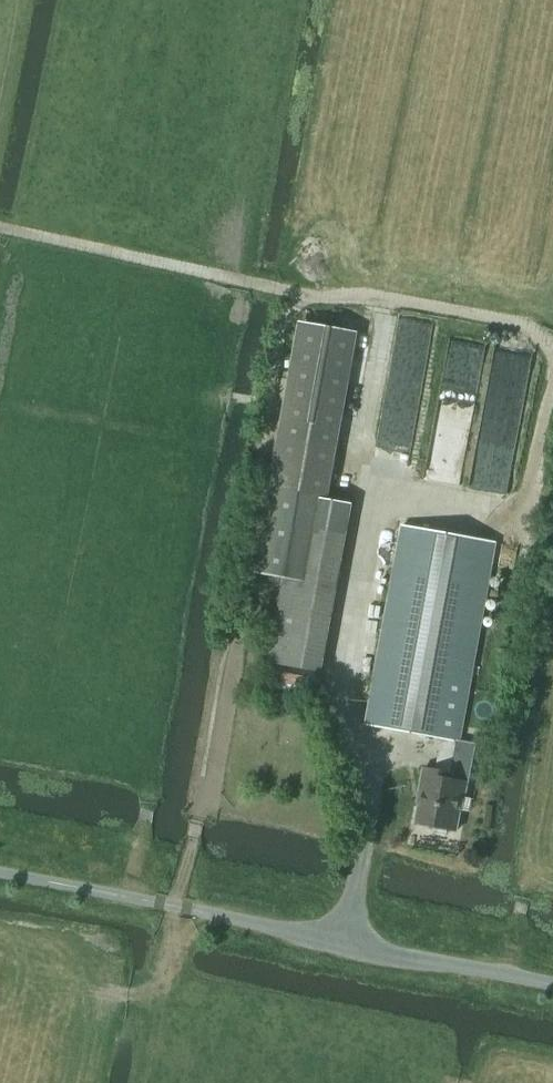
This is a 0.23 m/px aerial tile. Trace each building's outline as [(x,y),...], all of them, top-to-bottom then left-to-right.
[(269,663),(321,672),(352,506),(328,501),(358,333),(299,322),(268,490),(253,574),(284,580),(269,663)] [(460,742),(496,544),(402,527),(366,725),(442,739),(436,771),(424,769),(419,794),(421,794),(416,824),(457,832),(461,810),(463,810),(468,784),(450,781),(457,742),(460,742)]
